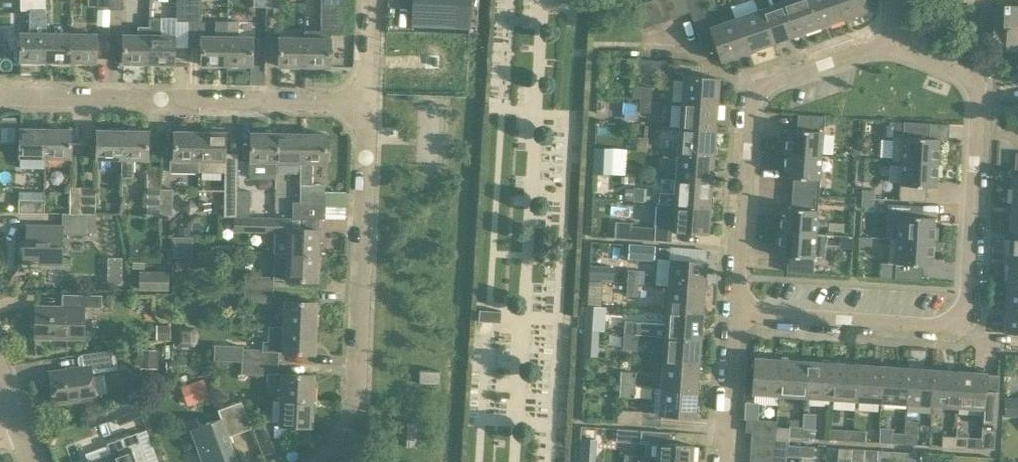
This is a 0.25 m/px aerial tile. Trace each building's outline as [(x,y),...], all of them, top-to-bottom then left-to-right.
[(20,11),(46,10),(45,0),(19,0),(20,11)] [(109,9),(109,0),(96,0),(96,9),(109,9)] [(109,9),(122,9),(123,0),(109,0),(109,9)] [(187,22),(187,0),(174,0),(174,22),(187,22)] [(187,22),(200,23),(200,0),(187,0),(187,22)] [(265,21),(265,7),(265,0),(253,0),(252,21),(265,21)] [(319,30),(304,30),(304,37),(303,66),(329,67),(330,38),(340,38),(340,0),(320,0),(319,30)] [(413,24),(468,26),(469,0),(413,0),(413,24)] [(677,16),(689,11),(685,0),(672,0),(677,16)] [(708,27),(699,0),(685,0),(689,11),(696,31),(708,27)] [(808,0),(784,0),(781,1),(793,36),(817,27),(808,0)] [(817,27),(842,19),(835,0),(808,0),(817,27)] [(842,19),(867,10),(866,7),(871,5),(870,0),(835,0),(842,19)] [(757,9),(769,44),(793,36),(781,1),(757,9)] [(1001,6),(1000,17),(992,16),(991,38),(1003,47),(1003,48),(1017,49),(1017,7),(1001,6)] [(734,18),(746,52),(769,44),(757,9),(734,18)] [(172,44),(186,44),(187,22),(174,22),(173,22),(173,34),(160,34),(160,18),(148,18),(148,26),(147,62),(172,63),(172,44)] [(720,61),(746,52),(734,18),(708,27),(720,61)] [(200,64),(225,64),(226,21),(215,21),(214,35),(200,35),(201,23),(200,23),(187,22),(186,44),(186,46),(200,47),(200,64)] [(237,21),(226,21),(225,64),(251,65),(251,35),(237,35),(237,21)] [(147,62),(148,26),(137,26),(136,33),(122,33),(121,62),(147,62)] [(304,37),(304,30),(303,37),(279,36),(278,65),(303,66),(304,37)] [(18,60),(44,60),(45,31),(19,31),(18,60)] [(45,31),(44,60),(69,61),(69,32),(45,31)] [(95,32),(69,32),(69,61),(94,61),(95,32)] [(659,74),(660,61),(635,59),(634,72),(659,74)] [(680,102),(717,104),(719,78),(682,76),(680,102)] [(640,86),(639,99),(650,99),(651,86),(640,86)] [(639,99),(638,112),(649,113),(650,99),(639,99)] [(678,127),(716,130),(717,104),(680,102),(678,127)] [(786,128),(784,153),(820,155),(823,116),(797,114),(796,129),(786,128)] [(0,121),(0,129),(17,129),(17,121),(0,121)] [(901,160),(937,163),(938,138),(928,138),(929,123),(903,121),(902,136),(895,136),(893,161),(901,161),(901,160)] [(44,128),(19,127),(18,167),(43,168),(44,156),(44,128)] [(676,153),(714,156),(716,130),(678,127),(676,153)] [(69,128),(44,128),(44,156),(43,168),(44,168),(44,166),(68,166),(69,128)] [(120,158),(121,129),(95,129),(95,158),(120,158)] [(147,130),(121,129),(120,158),(121,158),(120,178),(133,179),(133,158),(146,158),(147,130)] [(197,172),(199,172),(199,131),(174,131),(174,158),(169,158),(170,172),(197,173),(197,172)] [(199,172),(223,172),(224,131),(199,131),(199,172)] [(250,161),(275,161),(276,133),(250,132),(250,161)] [(300,162),(300,133),(276,133),(275,161),(276,161),(276,173),(300,173),(300,162)] [(299,184),(299,201),(299,205),(324,205),(325,193),(323,193),(324,184),(313,184),(313,162),(325,162),(326,133),(300,133),(300,162),(300,173),(300,184),(299,184)] [(636,137),(635,150),(646,151),(647,137),(636,137)] [(605,148),(595,147),(594,173),(604,174),(605,148)] [(674,178),(712,181),(714,156),(676,153),(674,178)] [(792,177),(791,193),(818,195),(820,155),(784,153),(783,177),(792,177)] [(935,187),(937,163),(901,160),(901,161),(898,200),(925,202),(925,186),(935,187)] [(145,215),(159,215),(159,188),(160,167),(145,166),(145,189),(146,189),(145,215)] [(657,203),(673,204),(710,207),(712,181),(674,178),(673,192),(658,191),(657,203)] [(68,213),(81,213),(82,187),(69,187),(68,213)] [(81,213),(94,213),(95,187),(82,187),(81,213)] [(643,201),(643,188),(633,187),(633,188),(632,201),(643,201)] [(159,188),(159,215),(171,215),(172,189),(159,188)] [(623,200),(632,201),(633,188),(624,188),(623,200)] [(863,198),(873,198),(873,190),(861,189),(861,198),(863,198)] [(223,216),(234,217),(236,217),(236,190),(224,190),(223,190),(223,216)] [(247,217),(250,217),(250,190),(237,190),(236,190),(236,217),(247,217)] [(18,212),(43,213),(43,192),(18,191),(18,212)] [(818,195),(791,193),(790,208),(780,207),(779,232),(815,234),(815,233),(818,195)] [(299,205),(299,201),(292,201),(291,218),(299,218),(324,218),(324,205),(299,205)] [(1010,203),(1009,229),(1017,229),(1017,203),(1010,203)] [(710,207),(673,204),(671,230),(708,233),(710,207)] [(94,214),(94,213),(81,213),(68,213),(62,214),(61,225),(24,224),(24,245),(21,245),(21,264),(60,265),(61,234),(88,234),(88,214),(94,214)] [(897,215),(896,238),(896,239),(932,242),(932,239),(936,239),(936,228),(933,228),(934,217),(897,215)] [(259,217),(250,217),(247,217),(236,217),(234,217),(233,229),(274,231),(272,253),(273,253),(317,255),(318,228),(290,227),(290,218),(259,217)] [(622,225),(621,238),(653,241),(654,227),(622,225)] [(188,228),(178,228),(178,238),(188,238),(188,228)] [(1017,255),(1017,229),(1009,229),(1007,254),(1017,255)] [(825,234),(815,233),(815,234),(779,232),(777,255),(787,256),(786,271),(812,273),(813,258),(823,259),(825,234)] [(858,244),(870,245),(870,237),(858,237),(858,244)] [(896,239),(896,238),(889,238),(887,263),(895,263),(894,279),(920,280),(921,265),(931,265),(932,242),(896,239)] [(140,257),(140,249),(135,244),(127,244),(128,257),(140,257)] [(653,247),(628,244),(628,257),(652,259),(653,247)] [(199,261),(211,261),(211,252),(199,252),(199,261)] [(316,280),(317,255),(273,253),(272,276),(244,275),(244,288),(272,289),(273,279),(285,279),(316,280)] [(1017,280),(1017,255),(1007,254),(1006,279),(1017,280)] [(667,285),(705,288),(707,261),(669,258),(669,260),(657,259),(655,284),(667,285)] [(627,270),(626,282),(637,283),(638,270),(627,270)] [(121,283),(122,275),(107,274),(107,283),(121,283)] [(141,276),(140,290),(170,290),(170,276),(141,276)] [(589,279),(587,305),(601,306),(603,280),(589,279)] [(1004,305),(1017,306),(1017,280),(1006,279),(1004,305)] [(637,283),(626,282),(625,295),(636,296),(637,283)] [(665,311),(703,313),(705,288),(667,285),(665,311)] [(272,289),(244,288),(243,301),(271,302),(272,289)] [(82,339),(83,307),(101,307),(101,295),(61,294),(60,306),(34,305),(34,338),(82,339)] [(284,300),(283,326),(314,327),(315,301),(284,300)] [(601,306),(587,305),(585,330),(599,331),(601,306)] [(1004,305),(1003,332),(1017,333),(1017,306),(1004,305)] [(500,311),(478,309),(477,321),(499,322),(500,311)] [(664,336),(701,339),(703,313),(665,311),(664,336)] [(623,320),(623,334),(633,334),(634,321),(623,320)] [(168,325),(155,324),(155,339),(168,339),(168,325)] [(283,326),(268,326),(268,341),(262,341),(262,349),(241,348),(241,362),(277,363),(278,351),(313,353),(314,327),(283,326)] [(193,328),(177,328),(176,346),(192,346),(195,341),(196,333),(193,328)] [(633,334),(623,334),(622,346),(633,347),(633,334)] [(662,362),(699,364),(701,339),(664,336),(662,362)] [(598,343),(584,343),(584,357),(597,357),(598,343)] [(95,398),(91,373),(117,369),(114,349),(80,354),(82,366),(48,371),(52,404),(95,398)] [(141,350),(141,362),(157,363),(157,351),(141,350)] [(751,394),(777,396),(780,358),(754,356),(751,394)] [(780,358),(777,396),(803,398),(806,360),(780,358)] [(806,360),(803,398),(828,399),(831,362),(806,360)] [(281,386),(280,399),(311,400),(312,374),(281,373),(277,373),(277,363),(241,362),(240,374),(266,375),(265,385),(281,386)] [(662,362),(660,387),(697,390),(699,364),(662,362)] [(831,362),(828,399),(854,401),(857,364),(831,362)] [(857,364),(854,401),(880,403),(882,366),(857,364)] [(882,366),(880,403),(905,405),(908,367),(882,366)] [(908,367),(905,405),(931,407),(933,369),(908,367)] [(439,383),(440,370),(419,369),(418,382),(439,383)] [(956,408),(959,371),(933,369),(931,407),(956,408)] [(619,384),(630,385),(631,372),(620,371),(619,384)] [(980,438),(954,436),(953,447),(980,449),(993,450),(994,427),(995,427),(998,391),(984,390),(986,373),(959,371),(956,408),(982,410),(981,426),(980,438)] [(202,379),(180,387),(186,405),(209,397),(202,379)] [(618,396),(629,397),(630,385),(619,384),(618,396)] [(696,416),(697,390),(660,387),(654,387),(652,413),(696,416)] [(150,395),(138,399),(141,409),(154,404),(150,395)] [(1003,399),(1004,417),(1017,416),(1017,397),(1003,398),(1003,399)] [(311,400),(280,399),(279,424),(310,426),(311,400)] [(125,403),(119,405),(126,424),(142,418),(134,400),(125,403)] [(228,436),(251,428),(240,401),(217,410),(220,418),(189,430),(202,461),(238,461),(228,436)] [(617,409),(616,423),(641,424),(642,411),(617,409)] [(185,430),(199,425),(196,417),(182,422),(185,430)] [(420,418),(402,420),(401,450),(419,450),(420,418)] [(776,420),(745,418),(744,431),(750,431),(750,433),(775,434),(776,420)] [(265,424),(253,429),(262,455),(274,451),(265,424)] [(801,427),(789,426),(788,426),(787,437),(801,438),(801,427)] [(801,427),(801,438),(813,438),(814,427),(801,427)] [(839,440),(851,441),(852,430),(839,429),(839,440)] [(693,444),(672,443),(673,432),(640,430),(639,443),(645,443),(644,455),(625,454),(614,453),(613,461),(692,461),(693,444)] [(852,430),(851,441),(864,441),(865,431),(852,430)] [(135,433),(105,444),(105,446),(83,454),(86,461),(146,461),(135,433)] [(749,444),(774,446),(775,434),(750,433),(749,444)] [(890,443),(903,444),(903,433),(890,433),(890,443)] [(903,433),(903,444),(915,445),(916,434),(903,433)] [(953,447),(954,436),(941,435),(941,446),(953,447)] [(773,459),(774,446),(749,444),(749,457),(773,459)] [(786,455),(799,456),(800,445),(787,445),(786,455)] [(800,445),(799,456),(812,457),(813,446),(800,445)] [(837,459),(850,459),(851,449),(838,448),(837,459)] [(851,449),(850,459),(863,460),(864,449),(851,449)] [(894,461),(902,461),(902,452),(889,451),(889,461),(894,461)] [(902,461),(914,461),(915,453),(902,452),(902,461)] [(953,455),(941,454),(928,453),(927,461),(953,461),(953,455)]
